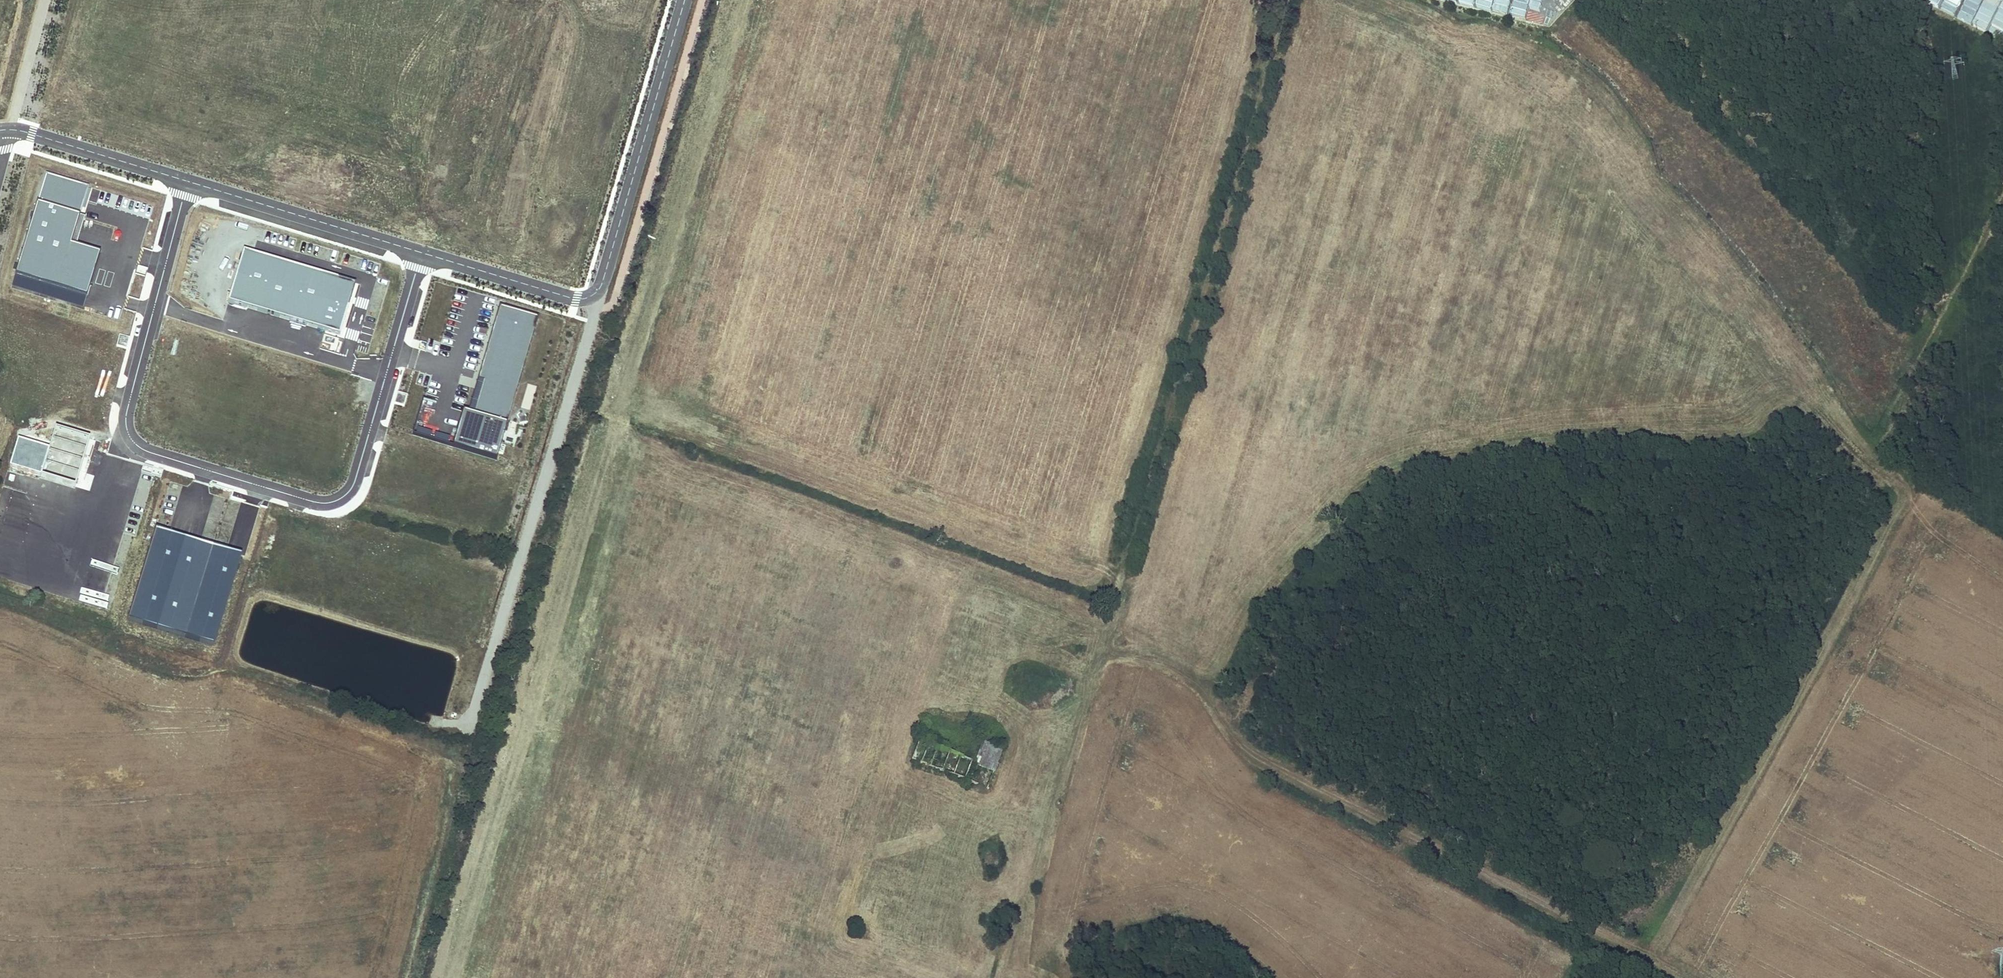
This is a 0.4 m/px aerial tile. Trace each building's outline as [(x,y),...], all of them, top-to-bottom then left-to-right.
[(1509,14),(1513,0),(1455,0),(1509,14)] [(1962,0),(1945,0),(1941,9),(1954,16),(1962,0)] [(1983,4),(1972,24),(2002,39),(2002,37),(2002,3),(1998,12),(1983,4)] [(92,187),(45,173),(15,276),(87,297),(100,251),(76,244),(92,187)] [(354,286),(244,252),(229,301),(338,335),(354,286)] [(538,319),(500,308),(470,413),(466,412),(455,447),(497,459),(538,319)] [(19,439),(12,464),(74,484),(88,440),(56,430),(50,449),(19,439)] [(242,555),(157,529),(130,617),(215,644),(242,555)] [(994,770),(1002,748),(983,740),(974,763),(994,770)]
